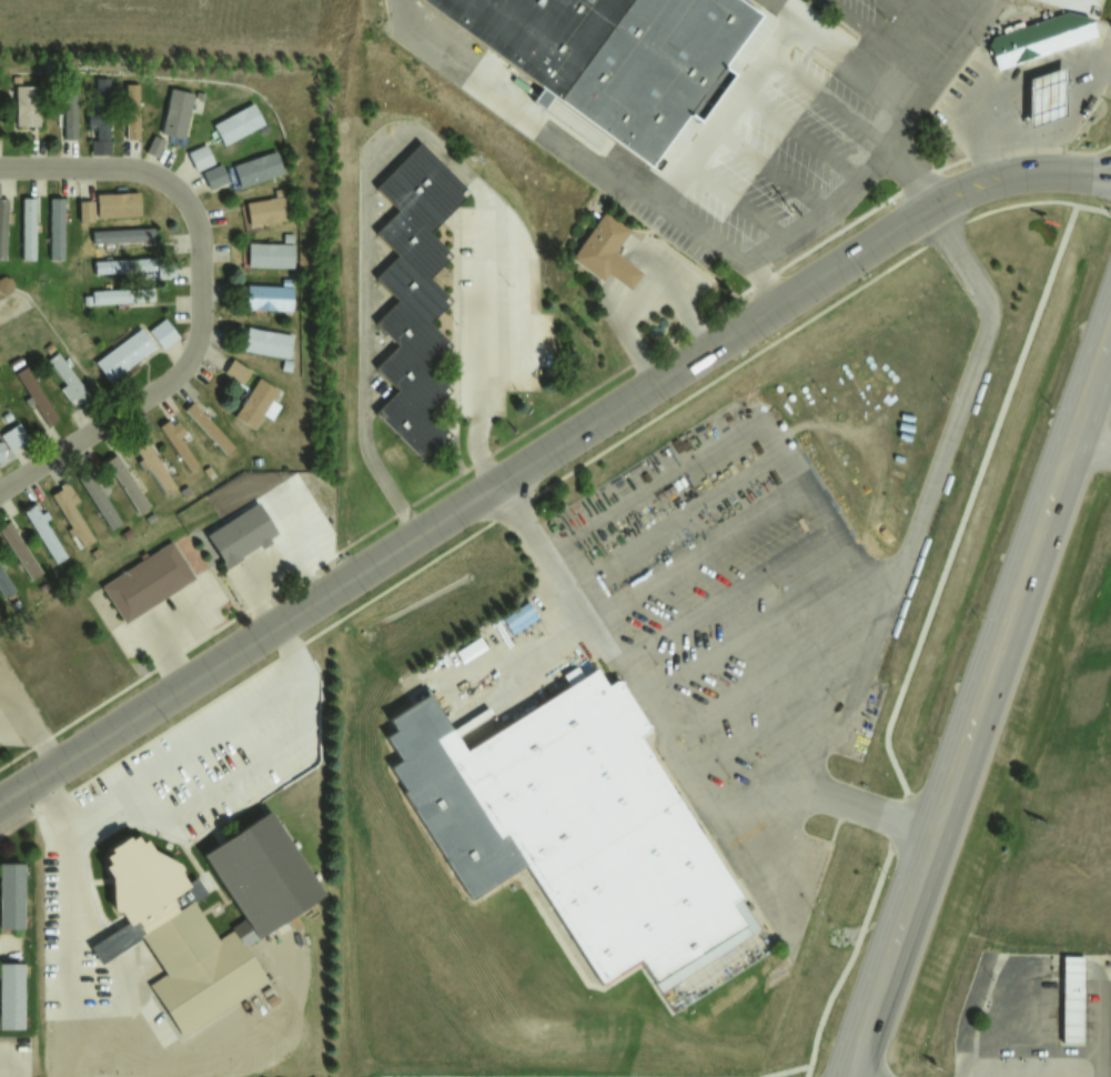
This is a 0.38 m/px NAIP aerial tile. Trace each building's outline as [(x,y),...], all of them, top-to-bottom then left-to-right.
[(652,167),(420,0),(743,0),(782,29),(726,108),(705,92),(652,167)] [(1061,12),(1088,20),(1083,32),(1080,31),(1078,39),(1063,34),(1065,27),(1058,24),(1061,12)] [(997,70),(989,46),(993,39),(1040,23),(1050,52),(997,70)] [(1029,129),(1030,80),(1068,67),(1067,117),(1029,129)] [(124,139),(139,139),(139,83),(124,83),(124,139)] [(14,126),(39,126),(39,85),(14,85),(14,126)] [(193,92),(169,87),(160,134),(184,139),(193,92)] [(77,139),(77,91),(63,91),(63,139),(77,139)] [(265,125),(254,102),(211,122),(222,145),(265,125)] [(88,154),(110,154),(110,111),(88,111),(88,154)] [(375,189),(420,143),(465,189),(461,193),(465,198),(430,233),(452,255),(430,279),(452,301),(428,323),(452,346),(428,369),(452,392),(430,413),(453,436),(444,445),(438,441),(421,459),(376,413),(398,391),(376,369),(398,346),(375,323),(397,301),(374,278),(397,254),(376,233),(397,211),(375,189)] [(194,171),(213,163),(206,144),(186,151),(194,171)] [(231,164),(239,188),(284,174),(276,150),(231,164)] [(227,185),(223,166),(202,170),(206,189),(227,185)] [(247,226),(289,221),(285,188),(274,190),(275,200),(244,204),(247,226)] [(140,217),(139,192),(94,193),(94,199),(78,199),(79,219),(140,217)] [(63,259),(63,197),(49,197),(49,259),(63,259)] [(35,198),(21,198),(21,259),(35,259),(35,198)] [(573,260),(605,213),(632,231),(616,253),(643,272),(632,290),(610,274),(605,282),(573,260)] [(98,243),(153,241),(153,227),(97,230),(98,243)] [(293,267),(293,234),(284,234),(284,244),(246,244),(246,267),(293,267)] [(154,259),(94,259),(94,272),(154,272),(154,259)] [(7,295),(13,281),(0,276),(0,292),(7,295)] [(284,286),(245,285),(245,309),(292,310),(293,281),(285,281),(284,286)] [(153,302),(153,289),(90,289),(90,302),(153,302)] [(146,331),(161,350),(179,337),(164,317),(146,331)] [(292,333),(245,327),(242,351),(289,358),(292,333)] [(93,361),(107,382),(155,350),(141,328),(93,361)] [(44,361),(76,406),(90,396),(58,351),(44,361)] [(222,373),(242,386),(252,370),(231,357),(222,373)] [(58,419),(27,365),(13,373),(44,428),(58,419)] [(258,417),(269,423),(279,403),(271,399),(277,387),(255,376),(234,418),(253,428),(258,417)] [(225,455),(234,446),(192,402),(183,410),(225,455)] [(196,464),(183,444),(189,440),(174,415),(158,426),(186,471),(196,464)] [(3,448),(24,446),(23,428),(0,429),(0,438),(0,441),(0,464),(4,464),(3,448)] [(104,461),(137,514),(150,507),(116,453),(104,461)] [(120,525),(91,469),(78,476),(107,531),(120,525)] [(95,539),(72,507),(80,502),(66,481),(45,495),(82,548),(95,539)] [(45,523),(51,519),(45,510),(40,513),(35,504),(22,511),(55,564),(67,557),(45,523)] [(246,507),(267,541),(229,565),(208,532),(246,507)] [(27,581),(40,574),(11,520),(0,526),(0,530),(27,581)] [(171,540),(194,575),(127,621),(102,585),(171,540)] [(12,593),(0,568),(0,599),(12,593)] [(485,648),(478,637),(455,652),(462,663),(485,648)] [(774,952),(676,1013),(643,960),(604,985),(527,865),(509,837),(502,842),(438,741),(454,731),(468,753),(572,687),(564,675),(576,667),(584,680),(597,672),(608,688),(619,682),(652,732),(640,739),(774,952)] [(454,731),(431,694),(390,719),(396,728),(384,736),(398,759),(388,765),(472,899),(527,865),(509,837),(502,842),(438,741),(454,731)] [(272,807),(329,893),(249,946),(273,983),(185,1040),(150,986),(169,974),(142,935),(194,900),(220,938),(233,929),(232,927),(246,917),(204,852),(272,807)] [(0,863),(27,864),(26,929),(0,929),(0,863)] [(1063,1044),(1063,957),(1085,957),(1084,1044),(1063,1044)] [(0,964),(27,964),(26,1029),(0,1029),(0,964)]
